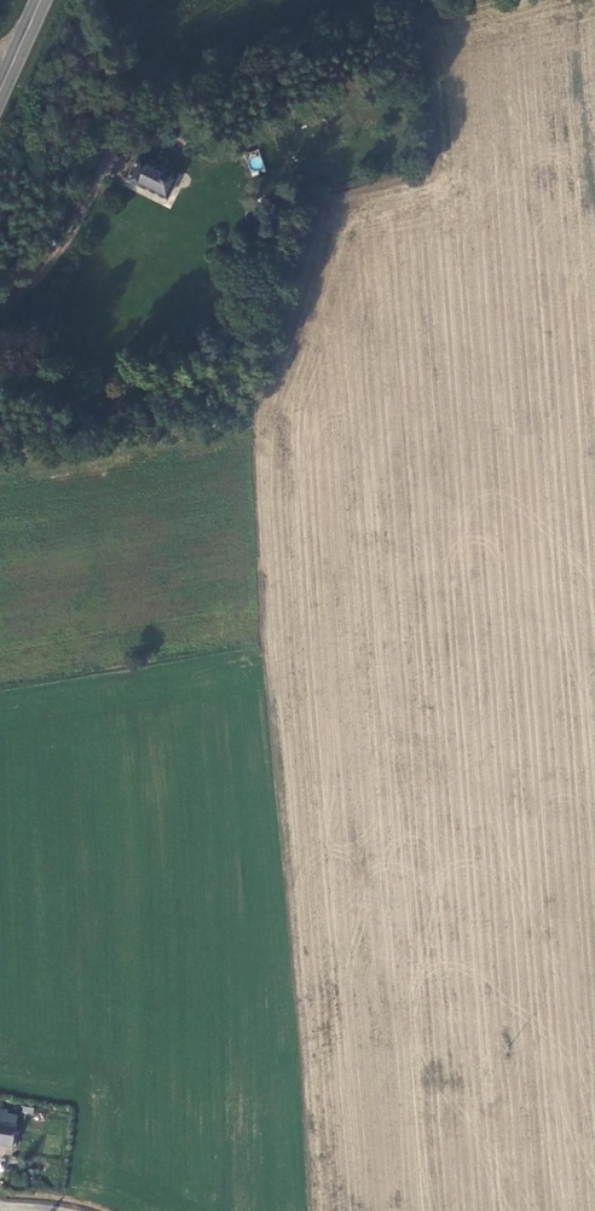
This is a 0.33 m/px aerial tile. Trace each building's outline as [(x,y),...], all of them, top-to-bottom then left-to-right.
[(245,154),(250,175),(265,172),(260,150),(245,154)] [(178,178),(140,155),(129,176),(167,196),(178,178)] [(13,1147),(18,1117),(8,1114),(8,1112),(0,1110),(0,1145),(13,1147)] [(39,1151),(57,1153),(58,1145),(40,1143),(39,1151)]
